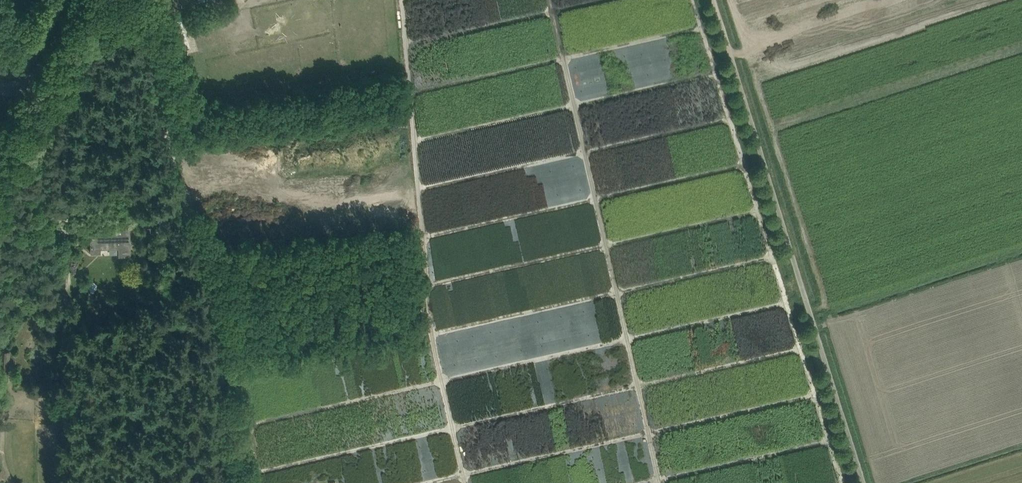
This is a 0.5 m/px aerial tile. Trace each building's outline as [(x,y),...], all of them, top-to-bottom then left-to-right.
[(192,45),(197,43),(193,30),(188,31),(192,45)] [(99,235),(90,235),(91,253),(100,252),(100,248),(119,247),(119,255),(130,255),(129,223),(118,223),(118,228),(103,229),(103,231),(104,231),(105,235),(99,236),(99,235)]
